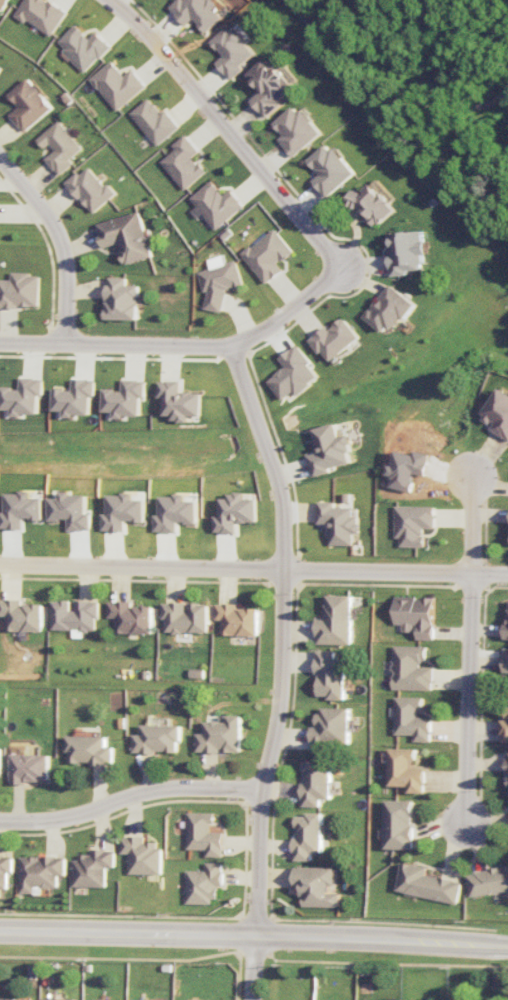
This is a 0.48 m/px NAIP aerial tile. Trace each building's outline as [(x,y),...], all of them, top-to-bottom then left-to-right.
[(9,0),(0,0),(0,8),(4,10),(9,0)] [(47,0),(24,0),(14,16),(24,23),(26,19),(51,36),(66,13),(47,0)] [(186,25),(193,18),(207,32),(223,17),(215,9),(218,5),(213,0),(177,0),(170,7),(186,25)] [(58,41),(66,49),(62,52),(83,73),(111,47),(96,31),(89,38),(75,24),(58,41)] [(212,42),(223,55),(216,62),(230,80),(243,69),(240,65),(256,52),(233,25),(212,42)] [(266,117),(283,103),(280,100),(295,87),(268,56),(246,74),(260,91),(251,99),(266,117)] [(132,69),(123,75),(113,60),(90,77),(114,110),(146,88),(132,69)] [(9,115),(24,132),(53,107),(27,77),(8,94),(19,107),(9,115)] [(179,127),(165,109),(161,112),(148,97),(129,113),(156,146),(179,127)] [(294,157),(322,133),(303,109),(299,112),(294,106),(273,123),(284,135),(279,139),(294,157)] [(83,148),(60,120),(36,139),(44,148),(49,143),(55,150),(45,158),(59,175),(74,163),(70,158),(83,148)] [(206,172),(193,156),(199,151),(185,134),(172,144),(175,149),(160,160),(183,189),(206,172)] [(356,173),(330,141),(308,159),(320,174),(313,180),(327,197),(356,173)] [(90,213),(117,194),(108,182),(103,186),(88,165),(66,181),(90,213)] [(190,195),(212,229),(245,208),(232,188),(222,194),(213,180),(190,195)] [(376,227),(396,208),(372,183),(361,193),(358,190),(349,198),(376,227)] [(95,223),(102,247),(118,243),(123,263),(151,256),(140,212),(95,223)] [(265,284),(283,270),(278,263),(293,252),(275,228),(241,252),(265,284)] [(388,233),(392,276),(409,274),(408,270),(424,268),(423,255),(427,255),(425,230),(388,233)] [(197,271),(202,290),(207,291),(204,308),(221,311),(225,287),(234,288),(243,286),(235,259),(224,263),(222,255),(207,259),(209,268),(197,271)] [(38,307),(38,273),(11,273),(10,279),(0,279),(0,307),(38,307)] [(105,319),(138,320),(139,284),(125,284),(125,277),(106,276),(105,319)] [(399,315),(405,319),(417,303),(390,284),(365,318),(386,333),(399,315)] [(360,337),(344,317),(329,329),(327,326),(309,340),(320,353),(323,351),(331,361),(360,337)] [(284,400),(295,391),(297,395),(321,376),(296,345),(279,358),(286,366),(268,380),(284,400)] [(1,387),(2,409),(13,409),(13,415),(39,414),(39,395),(44,395),(44,377),(20,377),(20,387),(1,387)] [(53,410),(65,411),(64,416),(91,416),(91,396),(96,397),(96,379),(73,378),(73,389),(54,388),(53,410)] [(104,389),(104,411),(115,411),(114,416),(141,417),(141,397),(146,397),(146,380),(124,379),(123,389),(104,389)] [(202,392),(180,392),(181,381),(159,380),(159,397),(164,398),(163,415),(172,415),(172,421),(189,421),(189,416),(201,416),(202,392)] [(502,387),(483,415),(497,424),(494,428),(507,438),(507,391),(502,387)] [(351,463),(349,453),(353,452),(349,435),(340,437),(336,423),(314,429),(319,453),(310,455),(315,476),(332,472),(331,468),(351,463)] [(258,522),(258,499),(246,499),(246,493),(229,493),(229,498),(220,498),(220,515),(215,515),(215,533),(237,533),(237,522),(258,522)] [(353,545),(353,533),(359,533),(359,516),(353,516),(354,507),(336,506),(336,501),(319,501),(319,523),(330,523),(330,545),(353,545)] [(424,547),(424,528),(435,528),(435,506),(396,505),(395,538),(400,538),(400,546),(424,547)] [(353,595),(326,594),(326,619),(317,618),(317,643),(352,644),(353,595)] [(434,597),(394,596),(394,624),(402,624),(401,631),(415,632),(415,639),(433,640),(434,597)] [(43,603),(22,603),(22,600),(0,599),(0,615),(6,616),(6,630),(43,631),(43,603)] [(52,630),(97,630),(98,601),(73,600),(53,600),(52,630)] [(108,601),(108,618),(116,618),(115,632),(152,633),(153,606),(131,605),(131,602),(108,601)] [(208,632),(208,603),(190,603),(190,612),(185,612),(185,602),(163,602),(163,632),(208,632)] [(257,635),(257,608),(236,607),(236,604),(215,603),(215,619),(221,619),(221,635),(257,635)] [(425,646),(392,645),(391,689),(433,690),(433,667),(424,666),(425,646)] [(345,698),(345,658),(336,658),(336,650),(318,650),(317,698),(345,698)] [(414,741),(432,741),(432,717),(418,716),(418,708),(424,708),(424,697),(395,697),(395,734),(415,735),(414,741)] [(351,707),(319,707),(319,726),(312,726),(311,746),(350,747),(351,707)] [(242,715),(228,715),(228,721),(205,720),(204,733),(197,733),(197,752),(221,752),(221,751),(241,751),(242,715)] [(181,725),(141,724),(141,734),(133,734),(133,752),(180,753),(181,725)] [(114,746),(106,746),(106,736),(67,736),(67,763),(114,764),(114,746)] [(389,786),(408,786),(408,793),(426,793),(426,768),(415,768),(416,748),(389,748),(389,786)] [(10,782),(49,783),(50,755),(12,753),(10,782)] [(302,759),(303,806),(320,806),(320,799),(331,799),(330,759),(302,759)] [(413,849),(414,801),(386,800),(385,848),(413,849)] [(205,849),(205,856),(222,857),(223,832),(212,832),(212,813),(186,812),(185,849),(205,849)] [(323,853),(322,813),(294,814),(295,861),(312,860),(312,853),(323,853)] [(160,874),(160,842),(143,842),(143,836),(120,836),(120,853),(128,854),(128,873),(160,874)] [(74,886),(106,887),(106,867),(114,867),(115,850),(91,849),(91,854),(75,854),(74,886)] [(8,888),(7,872),(14,872),(13,855),(0,855),(0,889),(8,888)] [(20,856),(20,892),(34,893),(34,887),(59,887),(59,875),(66,875),(66,856),(40,856),(20,856)] [(184,902),(216,903),(217,885),(222,886),(222,863),(205,862),(204,870),(185,870),(184,902)] [(397,891),(458,903),(462,881),(427,874),(428,867),(403,862),(397,891)] [(340,907),(341,893),(333,892),(334,867),(293,867),(293,888),(303,888),(302,906),(340,907)] [(470,896),(507,890),(507,867),(467,873),(470,896)]
